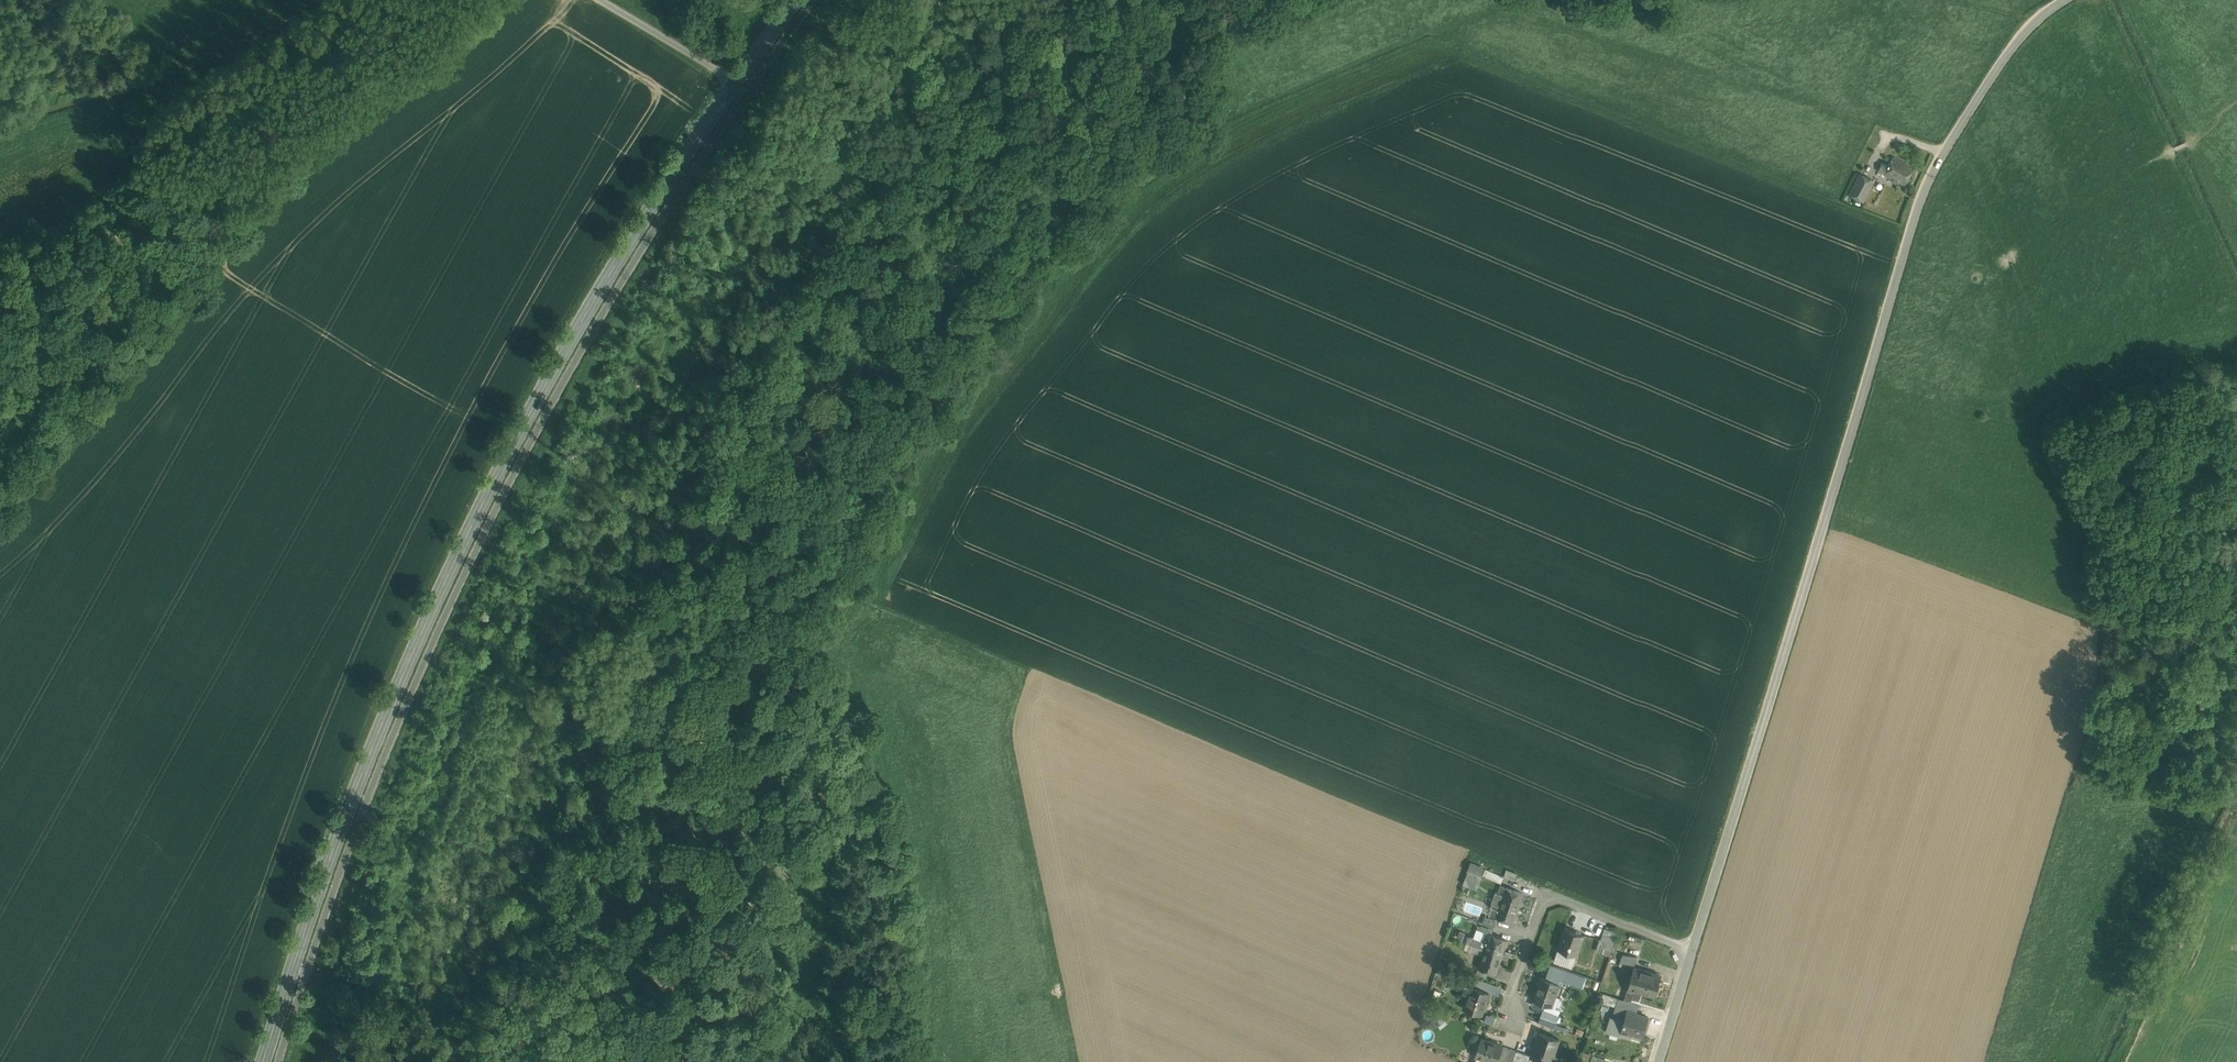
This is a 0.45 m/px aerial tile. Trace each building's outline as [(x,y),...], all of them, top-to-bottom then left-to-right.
[(1914,167),(1893,157),(1890,164),(1889,164),(1888,166),(1882,163),(1878,171),(1905,184),(1914,167)] [(1860,174),(1850,194),(1863,200),(1873,181),(1860,174)] [(1464,882),(1479,886),(1484,863),(1469,859),(1464,882)] [(1504,874),(1486,867),(1483,874),(1501,881),(1504,874)] [(1504,874),(1515,877),(1517,871),(1506,867),(1504,874)] [(1493,897),(1518,907),(1523,892),(1500,884),(1497,891),(1495,890),(1493,897)] [(1513,921),(1518,907),(1493,897),(1490,905),(1492,906),(1490,913),(1513,921)] [(1496,918),(1485,914),(1483,920),(1494,924),(1496,918)] [(1494,924),(1480,919),(1477,927),(1484,930),(1491,932),(1494,924)] [(1583,931),(1565,925),(1557,947),(1575,953),(1583,931)] [(1617,930),(1604,926),(1603,932),(1615,936),(1617,930)] [(1491,932),(1484,930),(1481,938),(1472,934),(1472,936),(1473,936),(1471,942),(1485,947),(1502,953),(1508,938),(1491,932)] [(1472,936),(1463,933),(1461,939),(1471,942),(1473,936),(1472,936)] [(1471,942),(1461,939),(1459,945),(1468,948),(1471,942)] [(1502,953),(1485,947),(1482,954),(1476,952),(1474,960),(1497,968),(1502,953)] [(1637,954),(1622,950),(1620,959),(1634,963),(1637,954)] [(1462,966),(1453,962),(1449,975),(1464,980),(1468,971),(1461,968),(1462,966)] [(1659,974),(1633,966),(1626,987),(1653,995),(1659,974)] [(1559,982),(1541,976),(1534,997),(1552,1003),(1559,982)] [(1488,990),(1470,984),(1463,1005),(1481,1011),(1488,990)] [(1618,996),(1610,993),(1608,1001),(1616,1003),(1618,996)] [(1632,1000),(1618,996),(1616,1003),(1616,1004),(1629,1008),(1632,1000)] [(1616,1004),(1615,1004),(1607,1030),(1620,1034),(1621,1031),(1632,1035),(1633,1033),(1643,1036),(1648,1017),(1628,1011),(1629,1008),(1616,1004)] [(1557,1012),(1544,1008),(1540,1020),(1553,1025),(1557,1012)] [(1559,1036),(1540,1029),(1532,1053),(1549,1059),(1552,1049),(1554,1050),(1559,1036)] [(1481,1035),(1475,1052),(1477,1053),(1474,1061),(1475,1061),(1484,1061),(1486,1056),(1496,1060),(1497,1057),(1502,1043),(1481,1035)] [(1510,1046),(1502,1043),(1497,1057),(1505,1060),(1510,1046)] [(1505,1060),(1512,1061),(1517,1048),(1510,1045),(1510,1046),(1505,1060)] [(1517,1048),(1512,1061),(1515,1061),(1526,1061),(1529,1052),(1517,1048)] [(1592,1053),(1590,1059),(1599,1061),(1603,1061),(1605,1056),(1592,1053)]
